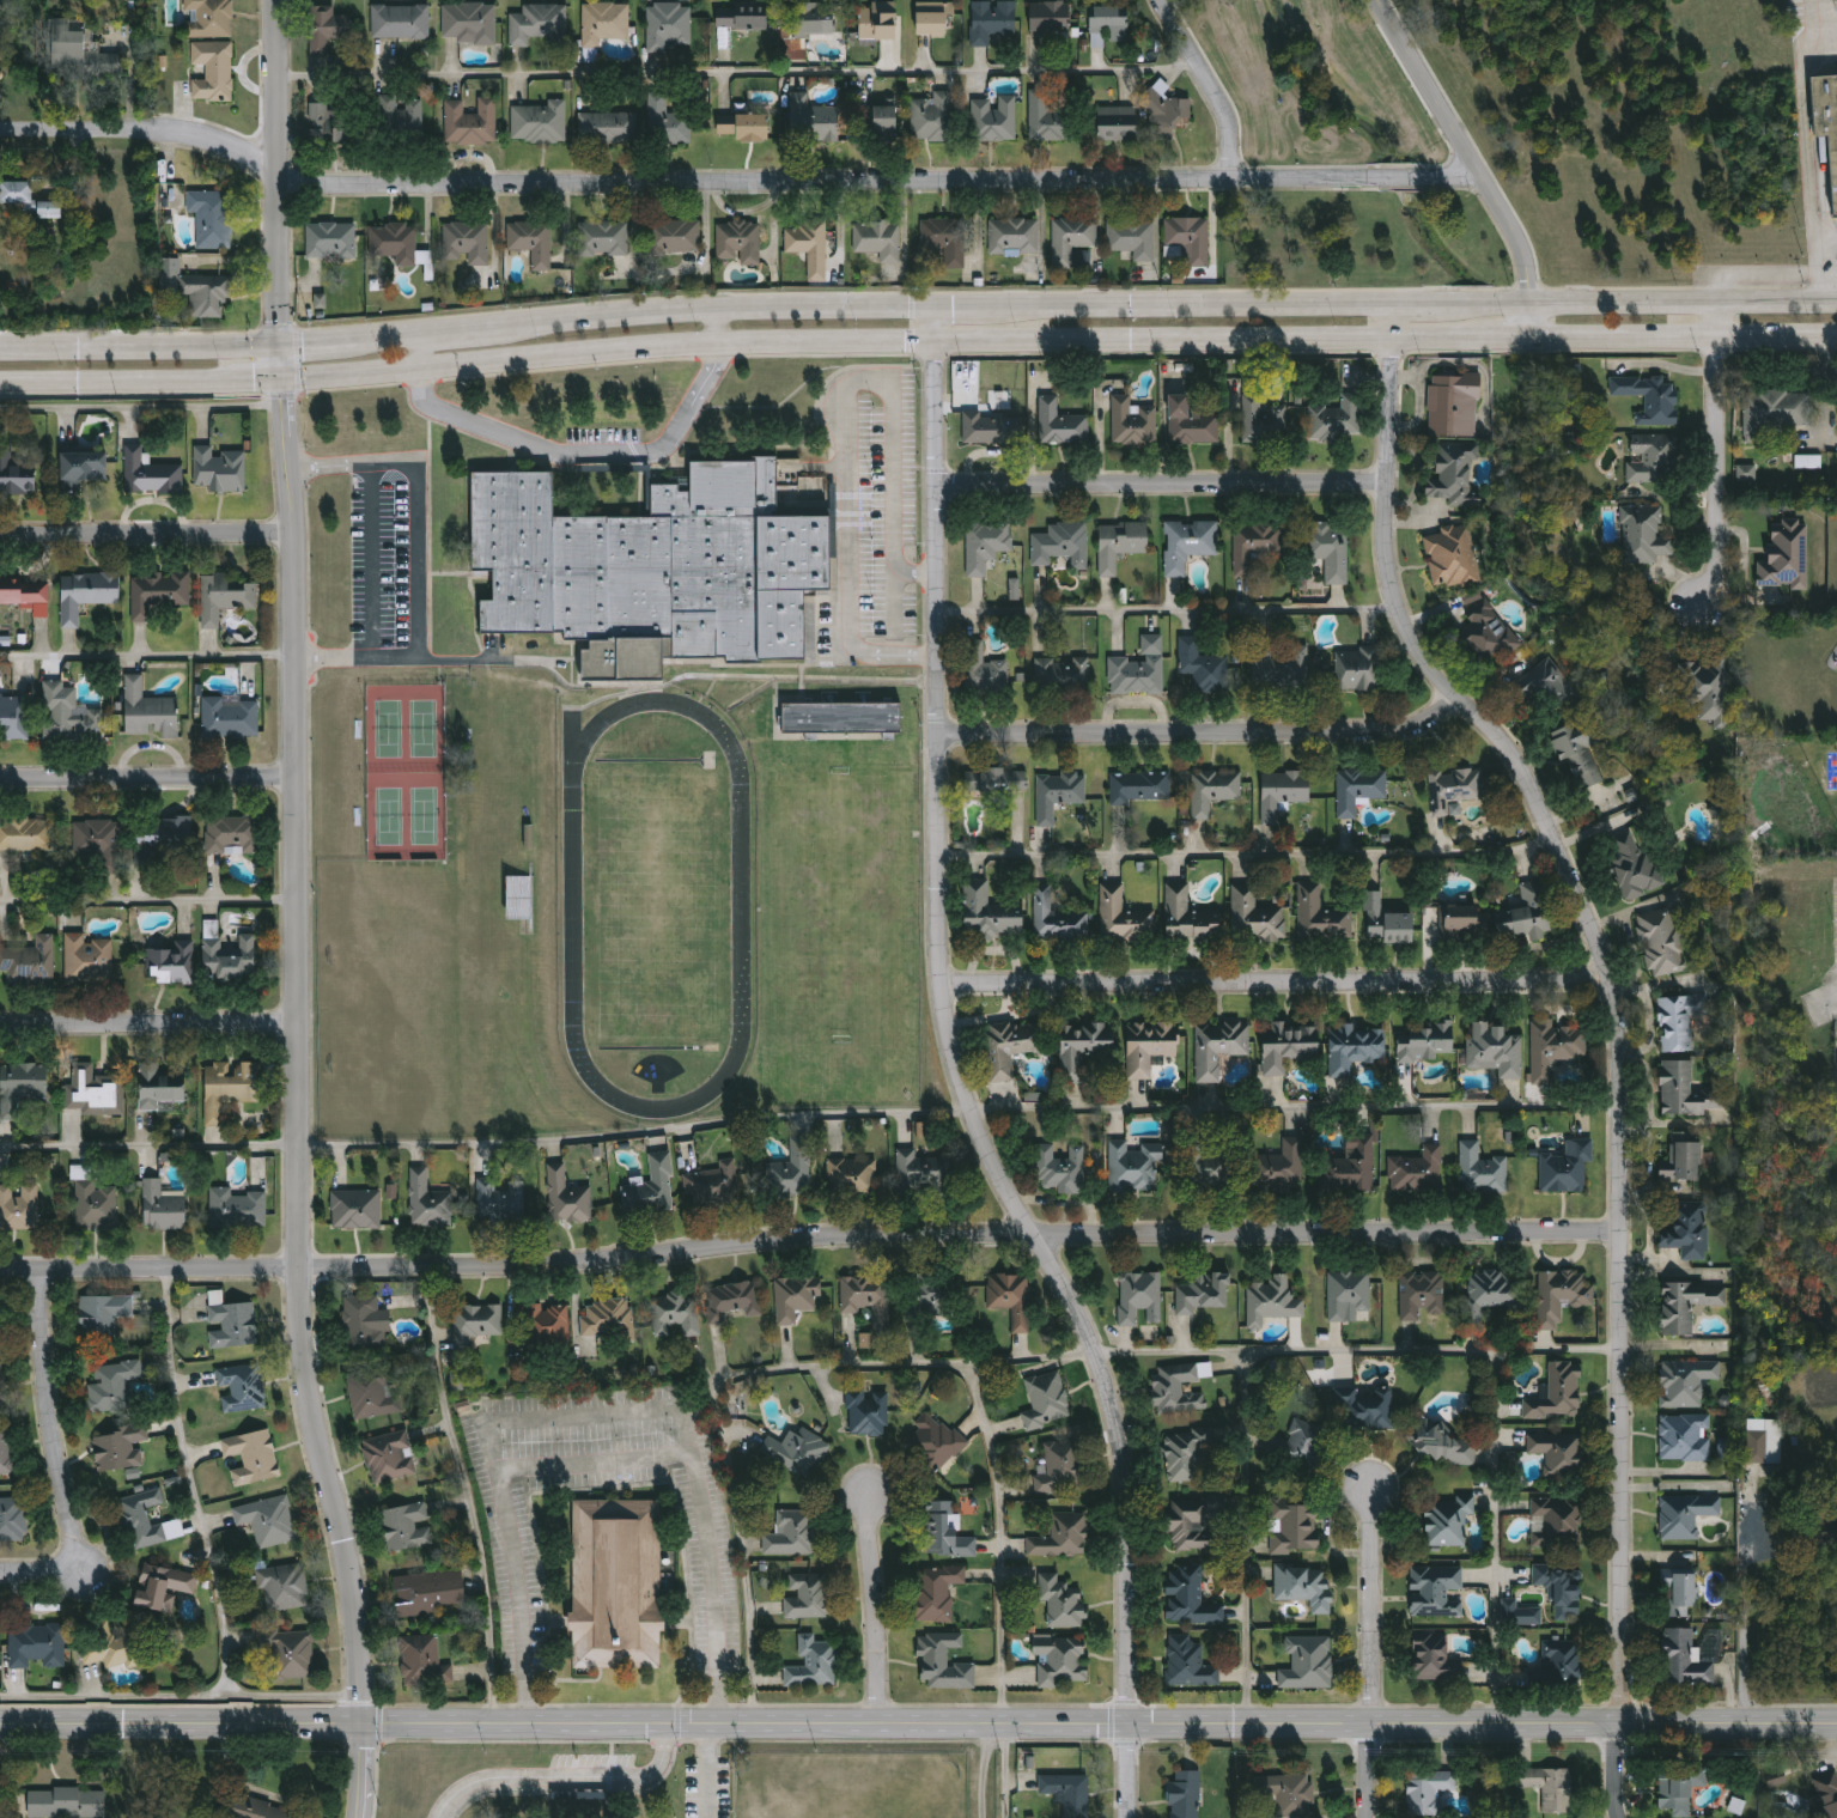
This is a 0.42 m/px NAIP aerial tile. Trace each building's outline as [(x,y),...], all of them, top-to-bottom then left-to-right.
[(185,37),(185,0),(231,0),(231,37),(185,37)] [(1016,0),(1016,35),(991,35),(990,47),(971,47),(971,0),(1016,0)] [(1069,0),(1069,37),(1029,37),(1029,0),(1069,0)] [(628,38),(598,38),(598,48),(582,48),(583,1),(628,2),(628,38)] [(473,45),(473,36),(442,36),(442,2),(494,2),(494,45),(473,45)] [(668,53),(646,53),(647,2),(689,2),(689,45),(668,45),(668,53)] [(833,2),(833,38),(791,38),(791,2),(833,2)] [(895,39),(858,39),(858,2),(895,2),(895,39)] [(917,34),(917,12),(939,12),(939,2),(953,2),(953,34),(917,34)] [(349,16),(349,37),(327,37),(327,55),(309,55),(309,5),(333,5),(333,16),(349,16)] [(371,37),(371,5),(428,5),(428,37),(371,37)] [(566,5),(566,44),(548,44),(548,37),(529,37),(529,47),(509,47),(509,5),(566,5)] [(767,29),(716,29),(716,5),(767,5),(767,29)] [(1089,6),(1126,6),(1126,44),(1107,44),(1107,47),(1089,47),(1089,6)] [(86,18),(86,42),(99,43),(99,53),(122,53),(122,75),(49,74),(49,18),(86,18)] [(191,79),(205,80),(205,65),(190,63),(190,42),(231,42),(231,101),(191,99),(191,79)] [(597,49),(584,49),(584,62),(597,62),(597,49)] [(1809,74),(1836,73),(1836,214),(1831,214),(1826,135),(1813,136),(1809,74)] [(1190,118),(1180,117),(1179,126),(1144,124),(1145,84),(1164,85),(1163,97),(1191,98),(1190,118)] [(1048,89),(1048,104),(1075,104),(1075,139),(1029,139),(1029,89),(1048,89)] [(933,99),(933,91),(951,91),(951,139),(910,139),(910,99),(933,99)] [(790,136),(790,92),(809,92),(809,107),(896,107),(896,134),(843,134),(843,136),(790,136)] [(647,93),(667,93),(667,109),(691,109),(691,144),(647,144),(647,93)] [(971,101),(997,101),(997,93),(1015,93),(1015,140),(971,140),(971,101)] [(378,136),(378,95),(399,95),(399,97),(421,97),(421,136),(378,136)] [(497,144),(444,144),(444,99),(464,99),(464,114),(478,114),(478,96),(497,96),(497,144)] [(546,105),(546,99),(565,99),(565,142),(510,142),(510,105),(546,105)] [(308,144),(309,103),(328,103),(327,109),(355,110),(354,144),(308,144)] [(1097,139),(1097,107),(1136,107),(1136,139),(1097,139)] [(577,114),(635,114),(635,144),(577,144),(577,114)] [(734,124),(735,115),(771,115),(770,141),(720,140),(720,124),(734,124)] [(0,201),(0,180),(32,180),(32,199),(61,199),(61,215),(36,215),(36,209),(23,209),(23,201),(0,201)] [(196,248),(196,213),(185,213),(185,190),(231,190),(231,247),(196,248)] [(944,248),(919,248),(919,218),(963,218),(963,268),(944,268),(944,248)] [(1038,253),(987,253),(987,218),(1038,218),(1038,253)] [(1051,218),(1095,218),(1095,245),(1071,245),(1071,268),(1051,268),(1051,218)] [(1184,266),(1184,245),(1163,245),(1163,218),(1206,218),(1206,266),(1184,266)] [(699,219),(699,251),(651,251),(651,219),(699,219)] [(899,262),(878,262),(878,251),(852,251),(852,220),(899,220),(899,262)] [(1152,262),(1132,262),(1132,250),(1106,250),(1106,220),(1152,220),(1152,262)] [(551,221),(551,270),(530,270),(530,249),(506,249),(506,221),(551,221)] [(627,255),(577,255),(577,221),(627,221),(627,255)] [(355,223),(355,257),(305,257),(305,223),(355,223)] [(369,255),(369,223),(415,223),(415,266),(395,266),(395,255),(369,255)] [(464,265),(464,259),(434,259),(434,223),(487,223),(487,265),(464,265)] [(740,265),(740,259),(716,259),(716,223),(759,223),(759,265),(740,265)] [(828,280),(807,281),(805,253),(784,253),(784,224),(827,223),(828,280)] [(221,316),(190,316),(190,293),(160,293),(159,256),(180,256),(180,274),(231,274),(231,298),(221,298),(221,316)] [(315,308),(326,308),(326,294),(314,294),(315,308)] [(1429,436),(1430,373),(1480,375),(1479,437),(1429,436)] [(1679,425),(1637,425),(1637,413),(1646,413),(1646,397),(1612,397),(1612,377),(1679,377),(1679,425)] [(1813,391),(1813,430),(1746,431),(1745,391),(1813,391)] [(1041,444),(1041,395),(1060,395),(1062,415),(1090,415),(1090,444),(1041,444)] [(1192,395),(1192,408),(1219,408),(1219,445),(1170,444),(1170,395),(1192,395)] [(1243,443),(1243,395),(1264,395),(1264,407),(1288,407),(1288,443),(1243,443)] [(1343,408),(1343,395),(1361,395),(1361,439),(1309,439),(1309,408),(1343,408)] [(1158,445),(1113,445),(1113,397),(1132,397),(1132,408),(1158,407),(1158,445)] [(963,444),(963,415),(1024,415),(1024,444),(963,444)] [(1679,434),(1679,482),(1630,482),(1630,434),(1679,434)] [(1437,479),(1441,443),(1478,446),(1474,491),(1484,492),(1483,510),(1449,507),(1450,500),(1428,499),(1429,478),(1437,479)] [(36,495),(0,494),(0,445),(13,445),(13,467),(37,467),(36,495)] [(195,446),(215,446),(215,451),(247,451),(247,492),(196,492),(195,446)] [(126,493),(127,448),(145,448),(145,464),(184,464),(183,494),(126,493)] [(775,450),(777,505),(831,505),(831,583),(804,583),(804,647),(762,651),(762,657),(726,658),(725,650),(664,653),(663,671),(584,673),(583,644),(589,643),(590,636),(565,634),(566,627),(482,627),(485,596),(494,595),(494,566),(475,565),(475,467),(553,466),(554,509),(649,509),(650,478),(692,476),(691,455),(753,454),(753,450),(775,450)] [(109,452),(109,482),(62,482),(62,452),(109,452)] [(1822,468),(1821,455),(1795,455),(1795,468),(1822,468)] [(1737,482),(1756,482),(1756,465),(1736,465),(1737,482)] [(1623,564),(1623,506),(1661,506),(1661,536),(1675,536),(1675,557),(1657,557),(1657,564),(1623,564)] [(1219,557),(1188,557),(1188,578),(1166,578),(1166,522),(1218,522),(1219,557)] [(1808,522),(1808,589),(1758,588),(1759,561),(1772,561),(1772,522),(1808,522)] [(1119,554),(1120,577),(1101,578),(1100,524),(1149,523),(1149,554),(1119,554)] [(968,578),(968,524),(1012,524),(1012,552),(997,552),(997,561),(989,561),(989,578),(968,578)] [(1053,566),(1033,566),(1033,535),(1050,535),(1050,524),(1088,524),(1088,571),(1073,571),(1072,558),(1053,558),(1053,566)] [(1235,576),(1235,524),(1284,524),(1284,576),(1235,576)] [(1307,559),(1307,524),(1349,524),(1349,585),(1326,585),(1326,559),(1307,559)] [(1425,534),(1472,527),(1482,583),(1434,590),(1425,534)] [(62,574),(121,573),(121,604),(80,604),(81,628),(62,630),(62,574)] [(154,607),(154,624),(133,624),(133,574),(191,574),(191,606),(154,607)] [(221,609),(221,630),(203,630),(203,574),(232,574),(232,583),(260,583),(260,609),(221,609)] [(50,606),(0,606),(0,579),(50,579),(50,606)] [(1517,651),(1483,665),(1460,613),(1495,598),(1517,651)] [(1164,694),(1111,694),(1111,659),(1143,659),(1143,636),(1164,634),(1164,694)] [(1180,676),(1180,637),(1200,637),(1200,657),(1229,657),(1229,693),(1194,693),(1194,676),(1180,676)] [(985,640),(985,663),(1009,663),(1009,694),(966,694),(966,640),(985,640)] [(1338,691),(1338,649),(1380,650),(1380,692),(1338,691)] [(1308,650),(1309,687),(1254,687),(1254,650),(1308,650)] [(1579,695),(1552,713),(1540,694),(1520,707),(1508,688),(1553,657),(1579,695)] [(1036,658),(1090,658),(1090,692),(1036,692),(1036,658)] [(1701,722),(1701,710),(1683,710),(1683,661),(1727,661),(1727,722),(1701,722)] [(180,699),(180,737),(127,737),(127,675),(145,675),(145,699),(180,699)] [(104,710),(104,740),(45,741),(44,682),(65,681),(66,688),(78,688),(78,710),(104,710)] [(31,736),(0,736),(0,695),(31,695),(31,736)] [(260,699),(260,737),(205,737),(205,700),(260,699)] [(901,732),(784,734),(784,705),(901,704),(901,732)] [(1592,747),(1605,783),(1576,794),(1553,731),(1596,716),(1606,742),(1592,747)] [(1430,772),(1483,768),(1485,801),(1450,803),(1452,817),(1434,819),(1430,772)] [(1028,796),(967,796),(967,770),(1028,770),(1028,796)] [(1388,801),(1358,801),(1358,819),(1339,819),(1339,771),(1388,771),(1388,801)] [(1087,804),(1057,804),(1056,828),(1038,827),(1039,772),(1087,772),(1087,804)] [(1170,772),(1172,802),(1112,803),(1112,773),(1170,772)] [(1193,821),(1193,772),(1242,772),(1242,799),(1212,799),(1212,821),(1193,821)] [(1263,826),(1264,772),(1310,773),(1310,803),(1285,803),(1285,826),(1263,826)] [(260,817),(260,855),(207,853),(208,817),(260,817)] [(195,819),(195,849),(159,849),(160,870),(135,870),(135,819),(195,819)] [(54,851),(0,851),(0,821),(54,821),(54,851)] [(101,874),(101,858),(75,858),(75,821),(123,821),(123,874),(101,874)] [(1666,888),(1631,902),(1605,845),(1640,829),(1666,888)] [(509,877),(531,877),(531,920),(509,920),(509,877)] [(1024,907),(1024,940),(965,937),(967,880),(990,880),(990,906),(1024,907)] [(1501,940),(1496,911),(1523,907),(1520,884),(1546,881),(1555,937),(1532,941),(1531,935),(1501,940)] [(1301,940),(1300,884),(1325,883),(1325,910),(1354,908),(1355,940),(1301,940)] [(1101,884),(1125,884),(1125,911),(1156,911),(1156,942),(1102,942),(1101,884)] [(1190,911),(1223,911),(1223,944),(1168,944),(1168,884),(1190,884),(1190,911)] [(1036,941),(1035,887),(1054,887),(1056,912),(1089,912),(1089,940),(1036,941)] [(1234,887),(1258,887),(1258,905),(1289,906),(1289,941),(1234,941),(1234,887)] [(1416,943),(1365,942),(1365,893),(1383,893),(1383,913),(1416,913),(1416,943)] [(1441,906),(1489,906),(1489,935),(1461,935),(1461,943),(1441,943),(1441,906)] [(1689,969),(1653,979),(1636,914),(1673,906),(1689,969)] [(112,940),(112,986),(66,986),(66,934),(87,934),(87,940),(112,940)] [(10,972),(0,972),(0,948),(36,948),(36,935),(56,935),(56,985),(10,985),(10,972)] [(205,941),(241,940),(241,935),(256,935),(256,981),(205,981),(205,941)] [(177,950),(177,941),(195,941),(195,984),(148,984),(148,950),(177,950)] [(1692,1017),(1695,1052),(1662,1053),(1660,998),(1710,996),(1710,1016),(1692,1017)] [(1556,1020),(1555,1027),(1587,1027),(1587,1060),(1552,1059),(1552,1086),(1532,1084),(1533,1020),(1556,1020)] [(1197,1022),(1251,1021),(1251,1054),(1221,1054),(1221,1084),(1197,1084),(1197,1022)] [(991,1083),(987,1027),(1044,1022),(1046,1052),(1012,1054),(1015,1082),(991,1083)] [(1129,1022),(1181,1023),(1180,1057),(1152,1057),(1152,1081),(1129,1081),(1129,1022)] [(1062,1084),(1063,1024),(1115,1024),(1115,1057),(1090,1057),(1090,1084),(1062,1084)] [(1286,1059),(1286,1077),(1265,1076),(1265,1024),(1320,1024),(1320,1059),(1286,1059)] [(1387,1026),(1386,1063),(1354,1063),(1354,1078),(1331,1078),(1332,1024),(1387,1026)] [(1410,1041),(1409,1026),(1455,1024),(1455,1054),(1438,1054),(1438,1063),(1399,1064),(1399,1042),(1410,1041)] [(1500,1078),(1501,1069),(1470,1069),(1470,1024),(1510,1024),(1510,1034),(1522,1034),(1522,1080),(1500,1078)] [(141,1062),(159,1062),(159,1074),(188,1075),(187,1103),(163,1102),(163,1111),(141,1111),(141,1062)] [(1695,1062),(1693,1092),(1730,1092),(1730,1114),(1663,1113),(1663,1062),(1695,1062)] [(126,1076),(126,1115),(84,1117),(84,1109),(66,1109),(66,1086),(73,1086),(73,1063),(95,1063),(95,1076),(126,1076)] [(49,1064),(49,1121),(2,1121),(2,1064),(49,1064)] [(261,1103),(225,1103),(225,1126),(207,1126),(207,1064),(261,1064),(261,1103)] [(1374,1193),(1319,1193),(1319,1157),(1356,1159),(1356,1135),(1375,1135),(1374,1193)] [(766,1165),(790,1165),(790,1138),(811,1138),(810,1200),(766,1199),(766,1165)] [(1303,1138),(1303,1182),(1294,1184),(1294,1197),(1261,1197),(1261,1153),(1283,1153),(1283,1138),(1303,1138)] [(1131,1142),(1131,1145),(1163,1145),(1162,1192),(1111,1192),(1111,1141),(1131,1142)] [(1461,1141),(1480,1141),(1480,1159),(1508,1159),(1508,1192),(1461,1193),(1461,1141)] [(1594,1162),(1587,1162),(1587,1192),(1541,1192),(1541,1155),(1570,1155),(1570,1141),(1594,1141),(1594,1162)] [(1702,1181),(1661,1181),(1661,1161),(1673,1161),(1673,1141),(1702,1141),(1702,1181)] [(1069,1156),(1069,1145),(1087,1144),(1087,1192),(1036,1192),(1036,1145),(1056,1145),(1056,1156),(1069,1156)] [(1194,1148),(1230,1148),(1230,1188),(1194,1188),(1194,1148)] [(1441,1193),(1389,1192),(1391,1149),(1442,1150),(1441,1193)] [(951,1159),(951,1193),(899,1193),(899,1150),(917,1150),(917,1159),(951,1159)] [(649,1153),(670,1151),(676,1211),(626,1215),(622,1181),(651,1179),(649,1153)] [(877,1196),(829,1196),(829,1159),(877,1159),(877,1196)] [(719,1162),(736,1160),(742,1200),(691,1206),(687,1174),(720,1169),(719,1162)] [(552,1223),(548,1163),(567,1162),(568,1187),(592,1186),(595,1221),(552,1223)] [(454,1193),(454,1227),(412,1227),(412,1169),(430,1169),(430,1193),(454,1193)] [(145,1230),(145,1180),(163,1180),(163,1196),(188,1196),(188,1230),(145,1230)] [(489,1226),(489,1220),(479,1220),(479,1181),(525,1180),(525,1226),(489,1226)] [(118,1228),(75,1228),(75,1182),(118,1182),(118,1228)] [(39,1230),(0,1230),(0,1185),(39,1185),(39,1230)] [(211,1188),(233,1188),(233,1193),(267,1193),(267,1228),(211,1228),(211,1188)] [(382,1191),(382,1230),(333,1230),(333,1191),(382,1191)] [(1683,1261),(1683,1248),(1661,1248),(1661,1230),(1674,1230),(1674,1202),(1708,1202),(1708,1261),(1683,1261)] [(1328,1271),(1371,1271),(1371,1312),(1348,1312),(1348,1323),(1330,1323),(1328,1271)] [(1538,1271),(1594,1272),(1594,1307),(1563,1307),(1563,1330),(1537,1330),(1538,1271)] [(1401,1272),(1446,1272),(1446,1312),(1422,1312),(1422,1321),(1401,1321),(1401,1272)] [(1467,1273),(1521,1272),(1521,1307),(1484,1308),(1484,1326),(1467,1326),(1467,1273)] [(1162,1273),(1162,1324),(1148,1324),(1148,1309),(1138,1309),(1138,1326),(1120,1326),(1120,1273),(1162,1273)] [(1012,1309),(985,1309),(985,1275),(1030,1275),(1030,1333),(1012,1333),(1012,1309)] [(1196,1308),(1196,1317),(1179,1317),(1179,1275),(1231,1275),(1231,1308),(1196,1308)] [(1264,1318),(1264,1328),(1248,1328),(1248,1283),(1271,1283),(1271,1275),(1292,1275),(1292,1297),(1306,1297),(1306,1318),(1264,1318)] [(874,1313),(841,1313),(841,1276),(892,1276),(892,1336),(874,1336),(874,1313)] [(955,1318),(906,1317),(907,1276),(956,1277),(955,1318)] [(777,1278),(821,1277),(822,1309),(797,1311),(798,1325),(778,1325),(777,1278)] [(762,1315),(747,1317),(746,1312),(726,1313),(728,1324),(708,1325),(705,1288),(760,1282),(762,1315)] [(1695,1336),(1662,1336),(1663,1284),(1728,1284),(1728,1307),(1695,1307),(1695,1336)] [(652,1296),(698,1293),(700,1337),(683,1337),(682,1325),(671,1326),(671,1337),(655,1338),(652,1296)] [(81,1297),(134,1297),(134,1318),(116,1318),(116,1342),(81,1342),(81,1297)] [(345,1297),(378,1297),(378,1330),(387,1330),(387,1349),(345,1349),(345,1297)] [(583,1339),(582,1305),(635,1302),(638,1337),(583,1339)] [(211,1349),(211,1328),(209,1306),(256,1303),(258,1346),(211,1349)] [(529,1305),(571,1305),(571,1350),(529,1349),(529,1305)] [(454,1338),(454,1307),(503,1307),(503,1338),(454,1338)] [(89,1413),(87,1385),(96,1385),(95,1364),(142,1362),(142,1381),(132,1381),(133,1412),(89,1413)] [(1510,1418),(1510,1399),(1550,1399),(1550,1362),(1582,1362),(1583,1417),(1510,1418)] [(1661,1407),(1662,1362),(1721,1362),(1721,1380),(1704,1380),(1704,1409),(1661,1407)] [(1151,1369),(1212,1363),(1213,1379),(1186,1382),(1187,1393),(1205,1392),(1206,1410),(1155,1415),(1151,1369)] [(262,1364),(268,1409),(225,1413),(221,1392),(219,1392),(217,1370),(262,1364)] [(403,1413),(355,1422),(347,1374),(395,1366),(403,1413)] [(450,1369),(451,1390),(465,1390),(464,1368),(450,1369)] [(1027,1430),(1022,1412),(1033,1410),(1026,1378),(1062,1370),(1072,1421),(1027,1430)] [(1392,1386),(1394,1429),(1344,1431),(1343,1388),(1392,1386)] [(888,1391),(888,1436),(848,1436),(848,1391),(888,1391)] [(967,1443),(938,1473),(907,1443),(920,1429),(916,1424),(931,1409),(967,1443)] [(1661,1461),(1661,1415),(1711,1415),(1711,1461),(1661,1461)] [(1315,1469),(1282,1457),(1295,1418),(1328,1430),(1315,1469)] [(14,1476),(0,1476),(0,1421),(12,1421),(14,1476)] [(1781,1421),(1781,1464),(1750,1463),(1751,1421),(1781,1421)] [(811,1482),(759,1452),(768,1436),(783,1443),(795,1424),(832,1446),(811,1482)] [(93,1431),(148,1425),(150,1441),(141,1442),(144,1467),(98,1472),(93,1431)] [(1477,1439),(1477,1464),(1419,1464),(1418,1427),(1449,1427),(1449,1440),(1477,1439)] [(221,1440),(273,1430),(281,1478),(235,1486),(232,1471),(245,1469),(243,1455),(225,1459),(221,1440)] [(408,1430),(418,1475),(375,1485),(364,1441),(408,1430)] [(1212,1446),(1204,1446),(1204,1465),(1199,1465),(1199,1482),(1164,1483),(1163,1431),(1212,1430),(1212,1446)] [(1546,1454),(1528,1454),(1528,1435),(1584,1435),(1584,1479),(1546,1479),(1546,1454)] [(1731,1460),(1731,1438),(1718,1438),(1717,1460),(1731,1460)] [(1082,1441),(1084,1490),(1036,1494),(1034,1467),(1046,1466),(1045,1443),(1082,1441)] [(185,1538),(133,1551),(118,1500),(162,1488),(166,1504),(148,1509),(153,1527),(181,1520),(185,1538)] [(299,1543),(260,1551),(254,1524),(237,1527),(233,1508),(290,1496),(299,1543)] [(1170,1497),(1225,1497),(1224,1552),(1169,1550),(1170,1497)] [(1721,1497),(1721,1518),(1698,1516),(1698,1542),(1661,1540),(1661,1497),(1721,1497)] [(28,1544),(0,1545),(0,1499),(28,1498),(28,1544)] [(1466,1548),(1427,1546),(1427,1498),(1476,1500),(1476,1515),(1466,1515),(1466,1548)] [(570,1500),(659,1500),(659,1670),(570,1670),(570,1500)] [(1533,1548),(1533,1500),(1581,1500),(1581,1548),(1533,1548)] [(926,1502),(956,1502),(956,1538),(977,1538),(977,1558),(926,1558),(926,1502)] [(390,1553),(382,1512),(427,1503),(434,1545),(390,1553)] [(1320,1503),(1320,1553),(1271,1555),(1271,1504),(1320,1503)] [(816,1556),(764,1556),(764,1536),(778,1536),(778,1512),(815,1510),(816,1556)] [(1028,1557),(1028,1538),(1051,1538),(1051,1514),(1088,1514),(1088,1557),(1028,1557)] [(303,1559),(312,1604),(267,1613),(257,1570),(303,1559)] [(136,1607),(145,1564),(200,1576),(196,1595),(178,1592),(174,1615),(136,1607)] [(1583,1565),(1582,1622),(1553,1622),(1553,1587),(1533,1586),(1534,1564),(1583,1565)] [(1224,1625),(1167,1624),(1168,1565),(1204,1567),(1203,1605),(1225,1605),(1224,1625)] [(1332,1616),(1312,1616),(1310,1601),(1275,1601),(1275,1567),(1332,1565),(1332,1616)] [(953,1623),(918,1622),(919,1568),(966,1568),(966,1586),(953,1586),(953,1623)] [(1412,1617),(1412,1568),(1464,1568),(1464,1617),(1412,1617)] [(400,1616),(395,1577),(463,1570),(467,1609),(400,1616)] [(785,1618),(786,1575),(831,1575),(831,1619),(785,1618)] [(1040,1604),(1040,1575),(1060,1575),(1060,1591),(1087,1591),(1087,1628),(1048,1629),(1048,1604),(1040,1604)] [(1698,1575),(1698,1617),(1668,1617),(1668,1575),(1698,1575)] [(1504,1601),(1519,1601),(1519,1607),(1544,1607),(1544,1625),(1504,1625),(1504,1601)] [(86,1666),(83,1647),(96,1643),(92,1625),(111,1621),(114,1637),(140,1631),(147,1662),(108,1671),(105,1661),(86,1666)] [(11,1624),(66,1624),(66,1667),(35,1667),(35,1668),(11,1668),(11,1624)] [(1665,1629),(1693,1630),(1692,1662),(1715,1662),(1715,1686),(1663,1685),(1665,1629)] [(315,1678),(274,1679),(274,1649),(264,1649),(264,1634),(315,1631),(315,1678)] [(923,1634),(963,1634),(963,1649),(949,1649),(949,1665),(977,1665),(975,1690),(921,1689),(923,1634)] [(402,1636),(439,1635),(440,1666),(454,1665),(454,1684),(403,1685),(402,1636)] [(839,1686),(785,1686),(785,1667),(801,1667),(801,1635),(816,1635),(816,1642),(839,1642),(839,1686)] [(1221,1686),(1168,1686),(1167,1636),(1192,1636),(1192,1646),(1203,1646),(1204,1667),(1221,1667),(1221,1686)] [(1291,1670),(1291,1655),(1286,1655),(1286,1636),(1333,1636),(1333,1689),(1279,1689),(1279,1670),(1291,1670)] [(1449,1636),(1449,1661),(1460,1661),(1460,1680),(1415,1680),(1415,1636),(1449,1636)] [(1038,1638),(1087,1638),(1087,1683),(1062,1683),(1062,1689),(1038,1689),(1038,1638)] [(1544,1662),(1544,1638),(1582,1638),(1582,1688),(1547,1688),(1547,1662),(1544,1662)] [(1708,1788),(1692,1788),(1692,1812),(1661,1812),(1661,1765),(1708,1765),(1708,1788)] [(1768,1788),(1787,1782),(1783,1768),(1764,1773),(1768,1788)] [(1544,1814),(1544,1789),(1520,1789),(1520,1770),(1574,1770),(1574,1814),(1544,1814)] [(1814,1777),(1836,1771),(1836,1817),(1826,1817),(1814,1777)] [(1200,1773),(1200,1817),(1172,1817),(1172,1773),(1200,1773)] [(1409,1817),(1409,1773),(1458,1773),(1458,1793),(1438,1793),(1438,1817),(1409,1817)] [(1066,1817),(1066,1805),(1057,1805),(1057,1796),(1040,1796),(1040,1776),(1089,1776),(1088,1817),(1066,1817)] [(1278,1817),(1278,1796),(1257,1796),(1257,1776),(1314,1776),(1315,1817),(1278,1817)] [(102,1790),(102,1817),(30,1817),(30,1790),(102,1790)] [(300,1816),(299,1817),(230,1817),(238,1794),(300,1816)]
